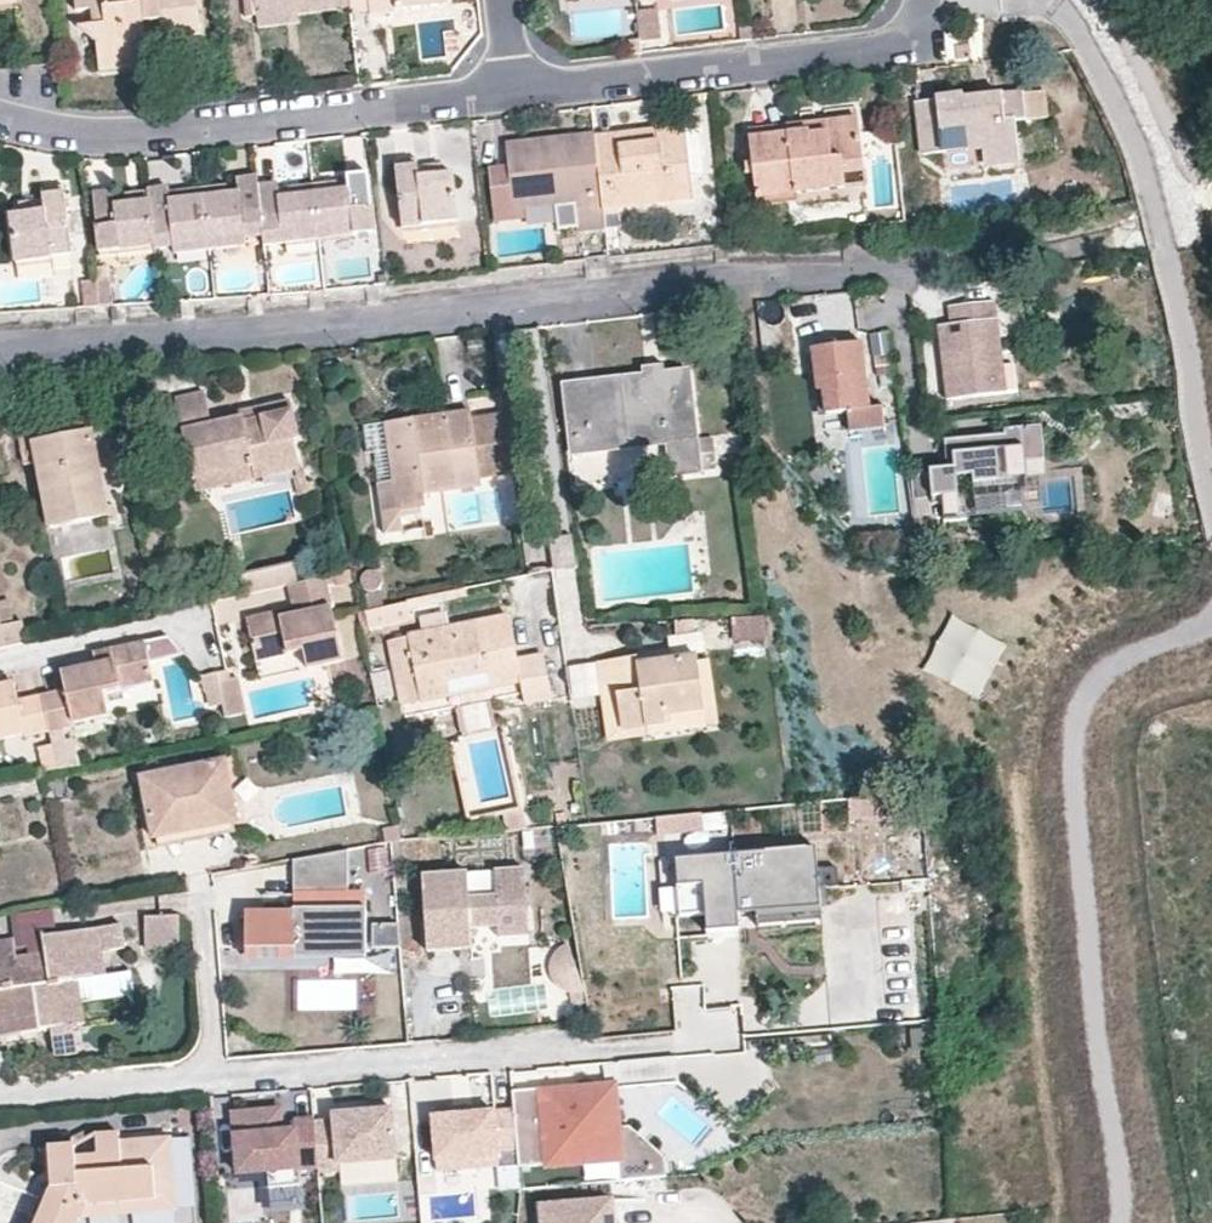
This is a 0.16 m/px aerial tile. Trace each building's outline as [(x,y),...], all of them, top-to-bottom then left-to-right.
[(75,11),(90,10),(92,26),(78,27),(96,45),(98,70),(145,67),(141,21),(160,20),(162,38),(199,34),(194,0),(74,0),(75,11)] [(254,0),(242,0),(244,17),(255,15),(254,0)] [(255,15),(256,19),(299,15),(350,10),(349,0),(254,0),(255,15)] [(350,10),(351,14),(365,12),(366,14),(397,11),(397,8),(447,3),(447,0),(349,0),(350,10)] [(659,11),(638,13),(641,42),(662,41),(659,11)] [(299,15),(256,19),(256,30),(299,26),(299,15)] [(1013,122),(1025,121),(1023,96),(1022,92),(962,98),(962,95),(938,99),(938,101),(915,104),(920,155),(943,152),(946,172),(1018,164),(1013,122)] [(1045,93),(1023,96),(1025,121),(1049,118),(1045,93)] [(808,124),(786,127),(786,133),(749,137),(757,200),(846,189),(844,177),(866,174),(857,118),(826,122),(828,132),(809,135),(808,124)] [(826,122),(808,124),(809,135),(828,132),(826,122)] [(786,133),(786,127),(786,124),(748,128),(749,137),(786,133)] [(685,128),(657,131),(658,145),(620,149),(618,135),(596,138),(605,229),(623,227),(621,209),(693,201),(690,175),(685,132),(685,128)] [(702,174),(697,130),(685,132),(690,175),(702,174)] [(885,147),(894,146),(892,130),(883,130),(885,147)] [(657,131),(618,135),(620,149),(658,145),(657,131)] [(595,135),(508,144),(511,178),(514,208),(524,207),(555,204),(559,233),(579,231),(580,234),(606,231),(605,229),(596,138),(595,135)] [(416,161),(394,164),(401,228),(456,221),(450,174),(440,175),(439,165),(416,167),(416,161)] [(146,191),(146,193),(147,200),(128,202),(113,204),(112,190),(88,193),(95,254),(152,247),(153,252),(173,250),(174,257),(244,249),(244,242),(263,240),(264,247),(373,235),(366,174),(346,176),(348,188),(337,189),(314,192),(290,195),(278,196),(276,184),(257,186),(257,176),(237,178),(238,193),(226,194),(203,197),(181,200),(168,201),(167,188),(146,191)] [(867,186),(866,174),(844,177),(846,189),(867,186)] [(514,208),(511,178),(493,180),(498,223),(525,220),(524,207),(514,208)] [(336,180),(313,183),(313,185),(314,192),(337,189),(336,180)] [(313,183),(289,185),(290,195),(314,192),(313,185),(313,183)] [(66,184),(41,186),(42,198),(44,208),(19,210),(7,212),(14,262),(51,257),(50,252),(75,249),(66,184)] [(225,186),(202,188),(203,197),(226,194),(225,186)] [(202,188),(180,190),(181,200),(203,197),(202,188)] [(146,193),(127,195),(128,202),(147,200),(146,193)] [(19,210),(44,208),(42,198),(18,200),(19,210)] [(727,220),(726,216),(717,216),(720,244),(729,243),(729,237),(727,220)] [(735,218),(727,220),(729,237),(737,236),(735,218)] [(101,304),(114,303),(111,276),(97,278),(101,304)] [(87,305),(101,304),(97,278),(84,280),(87,305)] [(999,366),(991,303),(945,309),(948,328),(936,330),(945,400),(990,395),(987,370),(999,368),(999,366)] [(860,344),(811,350),(816,391),(822,391),(825,417),(848,413),(851,433),(882,429),(880,408),(869,409),(860,344)] [(999,366),(999,368),(987,370),(990,395),(1014,392),(1010,365),(999,366)] [(565,386),(572,454),(668,443),(671,476),(714,471),(711,438),(695,439),(686,372),(565,386)] [(123,376),(115,380),(117,386),(125,384),(126,393),(145,388),(140,379),(136,377),(130,375),(123,376)] [(242,418),(236,420),(212,424),(205,392),(176,398),(193,477),(250,464),(254,478),(296,469),(301,467),(295,443),(299,440),(289,400),(258,407),(262,418),(242,422),(242,418)] [(235,411),(236,420),(242,418),(242,422),(262,418),(258,407),(235,411)] [(414,420),(385,424),(397,511),(424,507),(422,494),(480,486),(470,411),(448,414),(450,430),(415,435),(414,420)] [(448,414),(414,420),(415,435),(450,430),(448,414)] [(89,423),(20,437),(24,465),(37,463),(35,443),(91,432),(89,423)] [(1027,475),(1025,461),(1044,458),(1039,424),(1002,429),(1005,449),(988,452),(986,437),(946,443),(948,458),(952,457),(954,470),(947,471),(930,474),(930,476),(912,479),(916,522),(946,517),(946,521),(969,518),(965,492),(959,493),(957,476),(972,474),(974,482),(1027,475)] [(35,443),(37,463),(50,529),(107,517),(109,524),(117,523),(114,506),(107,508),(91,432),(35,443)] [(948,458),(946,443),(943,443),(945,459),(947,471),(954,470),(952,457),(948,458)] [(196,492),(254,478),(250,464),(193,477),(196,492)] [(301,467),(296,469),(298,477),(294,478),(298,496),(311,494),(317,490),(315,481),(308,482),(304,467),(301,467)] [(379,575),(376,572),(371,571),(368,573),(365,574),(363,576),(361,581),(362,586),(364,590),(367,591),(370,593),(376,592),(379,591),(382,587),(381,581),(379,575)] [(350,572),(338,574),(339,581),(340,584),(352,581),(350,572)] [(338,574),(328,576),(329,583),(339,581),(338,574)] [(329,583),(328,576),(291,585),(296,608),(298,616),(283,619),(282,611),(249,618),(258,661),(306,651),(310,670),(347,662),(329,583)] [(414,602),(359,613),(361,630),(417,618),(414,602)] [(296,608),(282,611),(283,619),(298,616),(296,608)] [(448,629),(445,614),(421,619),(424,634),(448,629)] [(508,616),(448,629),(424,634),(409,637),(421,701),(454,694),(451,678),(485,670),(488,687),(521,681),(525,702),(552,697),(543,656),(517,661),(508,616)] [(767,634),(764,616),(740,617),(741,635),(767,634)] [(23,642),(19,623),(0,626),(0,647),(23,642)] [(145,642),(92,654),(95,664),(61,672),(66,690),(40,696),(48,731),(54,751),(69,748),(65,727),(74,725),(73,722),(109,714),(103,692),(153,681),(145,642)] [(669,652),(635,657),(636,668),(670,662),(669,652)] [(695,659),(670,662),(636,668),(635,657),(598,663),(603,694),(616,692),(622,730),(666,725),(665,716),(702,711),(695,663),(695,659)] [(708,661),(695,663),(702,711),(665,716),(666,725),(622,730),(616,692),(603,694),(609,739),(717,725),(708,661)] [(374,697),(389,697),(388,669),(373,669),(374,697)] [(228,670),(215,673),(217,681),(229,679),(228,670)] [(229,679),(217,681),(225,717),(245,713),(237,677),(229,679)] [(24,733),(25,737),(48,731),(40,696),(18,701),(14,682),(0,685),(0,739),(24,733)] [(486,704),(464,707),(467,724),(489,721),(486,704)] [(235,816),(226,761),(142,779),(153,837),(160,837),(186,832),(184,824),(235,816)] [(239,831),(235,816),(184,824),(186,832),(160,837),(161,846),(239,831)] [(366,847),(368,871),(387,870),(386,846),(366,847)] [(676,858),(680,917),(705,915),(707,933),(739,931),(738,916),(822,910),(818,848),(676,858)] [(368,948),(367,894),(350,894),(350,850),(294,859),(294,913),(245,914),(246,949),(368,948)] [(530,934),(524,868),(495,871),(496,896),(470,899),(467,873),(423,877),(429,952),(462,949),(462,942),(473,941),(472,928),(499,926),(500,937),(530,934)] [(144,941),(176,939),(175,910),(142,911),(144,941)] [(104,970),(97,923),(85,925),(92,972),(104,970)] [(384,948),(384,924),(374,924),(374,948),(384,948)] [(401,948),(399,924),(384,924),(384,948),(401,948)] [(92,972),(85,925),(41,931),(43,946),(44,955),(17,959),(0,962),(0,983),(14,981),(19,1010),(34,1007),(37,1024),(71,1018),(67,996),(81,994),(78,974),(92,972)] [(500,937),(499,926),(472,928),(473,941),(473,948),(474,953),(503,951),(502,945),(531,943),(530,934),(500,937)] [(13,932),(0,934),(0,962),(17,959),(16,950),(13,932)] [(473,948),(473,941),(462,942),(462,949),(473,948)] [(44,955),(43,946),(16,950),(17,959),(44,955)] [(14,981),(0,983),(0,1029),(21,1026),(19,1010),(14,981)] [(84,1016),(81,994),(67,996),(71,1018),(84,1016)] [(37,1024),(34,1007),(19,1010),(21,1026),(37,1024)] [(545,1088),(514,1091),(515,1109),(519,1149),(520,1166),(621,1158),(619,1128),(615,1087),(577,1090),(577,1094),(566,1094),(566,1091),(545,1093),(545,1088)] [(320,1164),(316,1119),(316,1117),(296,1118),(297,1128),(284,1128),(284,1119),(283,1106),(235,1110),(241,1171),(269,1168),(271,1184),(303,1182),(301,1165),(320,1164)] [(399,1156),(395,1106),(371,1108),(371,1112),(359,1113),(359,1109),(335,1111),(336,1117),(316,1119),(320,1164),(320,1169),(341,1167),(340,1161),(399,1156)] [(432,1116),(437,1174),(506,1168),(504,1150),(519,1149),(515,1109),(432,1116)] [(297,1128),(296,1118),(284,1119),(284,1128),(297,1128)] [(619,1128),(623,1180),(654,1178),(652,1153),(656,1148),(631,1127),(619,1128)] [(96,1135),(98,1154),(121,1152),(120,1142),(119,1132),(96,1135)] [(98,1154),(75,1156),(75,1146),(48,1148),(52,1187),(38,1222),(79,1222),(81,1217),(86,1205),(155,1199),(153,1171),(175,1169),(173,1138),(120,1142),(121,1152),(98,1154)] [(668,1176),(666,1157),(656,1148),(652,1153),(654,1178),(668,1176)] [(178,1210),(175,1169),(153,1171),(155,1199),(86,1205),(81,1217),(178,1210)] [(540,1207),(541,1222),(613,1222),(611,1201),(540,1207)]
